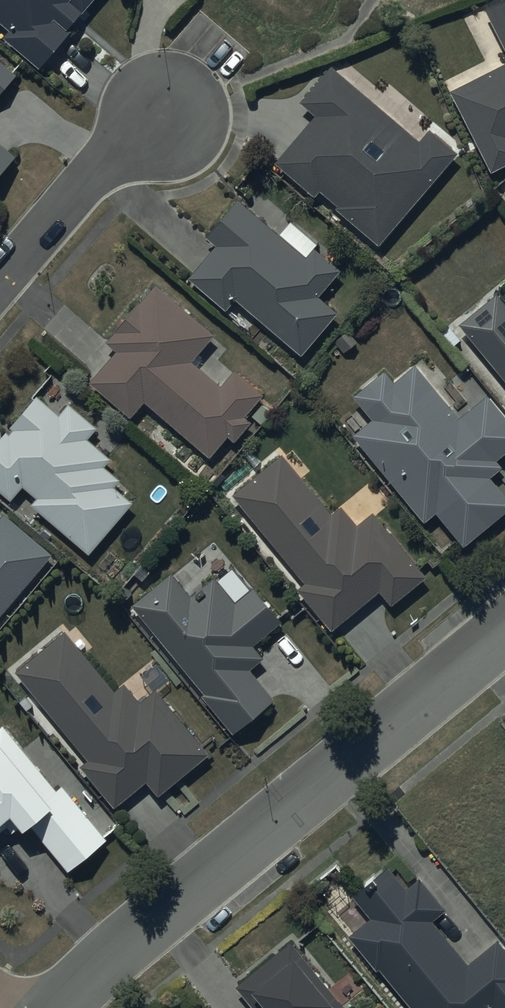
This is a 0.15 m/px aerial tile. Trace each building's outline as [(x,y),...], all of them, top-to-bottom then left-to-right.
[(9,27),(3,34),(40,67),(92,0),(0,0),(0,19),(9,27)] [(17,73),(0,59),(0,93),(17,73)] [(300,101),(314,113),(274,161),(315,194),(319,190),(337,204),(333,208),(378,245),(456,150),(430,129),(420,141),(329,66),(300,101)] [(17,154),(0,139),(0,174),(17,154)] [(305,256),(237,198),(205,236),(213,243),(187,274),(225,307),(234,296),(301,353),(336,312),(317,296),(340,269),(313,246),(305,256)] [(215,331),(154,285),(106,340),(116,349),(88,381),(130,417),(144,401),(208,457),(227,435),(233,440),(250,421),(243,415),(263,393),(234,368),(219,385),(189,360),(215,331)] [(458,322),(504,379),(504,303),(495,292),(458,322)] [(353,433),(421,519),(434,509),(462,544),(504,510),(504,499),(488,477),(501,466),(496,459),(504,452),(504,418),(486,395),(458,417),(414,361),(393,379),(385,368),(352,394),(371,418),(353,433)] [(38,394),(0,438),(0,492),(11,501),(23,486),(36,497),(31,504),(89,553),(133,503),(113,486),(120,478),(105,466),(112,458),(89,438),(97,428),(68,403),(59,413),(38,394)] [(281,454),(232,494),(304,580),(296,587),(330,629),(378,589),(391,604),(425,576),(372,512),(357,524),(341,505),(330,513),(281,454)] [(55,553),(5,511),(0,516),(0,617),(55,553)] [(172,572),(132,604),(204,691),(200,694),(232,732),(273,698),(248,668),(261,657),(252,646),(282,621),(253,586),(234,602),(212,576),(190,595),(172,572)] [(64,631),(16,670),(89,758),(81,765),(114,805),(144,780),(157,796),(208,753),(154,688),(139,700),(124,682),(114,691),(64,631)] [(3,723),(0,726),(0,832),(8,825),(12,831),(20,823),(24,827),(30,822),(69,870),(107,839),(62,784),(56,788),(3,723)] [(348,935),(375,970),(379,967),(411,1007),(504,1007),(504,948),(498,939),(466,963),(432,919),(445,910),(419,877),(406,886),(388,863),(350,892),(370,918),(348,935)] [(343,1007),(289,940),(235,986),(245,998),(253,992),(265,1006),(263,1007),(343,1007)]
